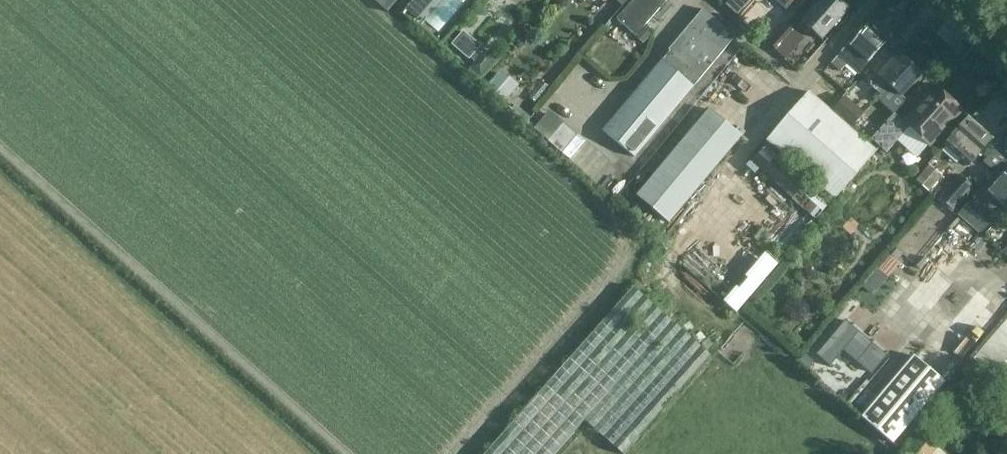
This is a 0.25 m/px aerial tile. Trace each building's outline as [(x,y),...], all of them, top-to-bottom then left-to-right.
[(388,13),(400,0),(374,0),(388,13)] [(440,0),(413,0),(407,9),(424,22),(440,0)] [(666,0),(633,0),(616,19),(634,36),(667,1),(666,0)] [(726,5),(738,16),(752,0),(730,0),(726,5)] [(848,10),(838,0),(822,0),(799,26),(807,33),(810,29),(822,39),(848,10)] [(634,157),(735,36),(703,9),(668,50),(670,51),(605,129),(634,157)] [(786,23),(769,43),(778,51),(795,31),(786,23)] [(867,63),(886,41),(868,25),(849,46),(847,45),(838,55),(847,62),(856,52),(867,63)] [(470,57),(482,44),(465,28),(453,41),(470,57)] [(902,97),(922,74),(903,57),(897,64),(892,59),(869,84),(881,94),(889,85),(902,97)] [(502,67),(489,84),(507,98),(520,82),(502,67)] [(935,86),(921,102),(903,122),(894,114),(871,139),(886,152),(909,127),(930,146),(962,111),(953,102),(935,86)] [(834,199),(877,150),(809,92),(767,141),(834,199)] [(537,123),(571,155),(586,139),(552,108),(537,123)] [(710,110),(637,196),(668,223),(741,136),(710,110)] [(968,166),(992,139),(970,119),(970,118),(968,117),(943,144),(968,166)] [(766,147),(752,162),(816,219),(829,204),(766,147)] [(941,176),(935,171),(929,166),(916,181),(928,191),(941,176)] [(1006,172),(997,181),(1006,190),(1006,174),(1006,172)] [(960,175),(939,198),(953,211),(974,188),(960,175)] [(980,234),(995,216),(973,197),(958,214),(980,234)] [(926,209),(900,247),(916,258),(942,220),(926,209)] [(767,250),(725,300),(738,311),(780,261),(767,250)] [(672,322),(634,288),(485,453),(555,453),(584,422),(620,453),(625,453),(711,357),(672,322)] [(886,356),(845,322),(846,321),(845,320),(816,355),(830,367),(844,350),(871,373),(886,356)] [(1006,357),(1006,320),(974,360),(992,375),(1006,357)] [(894,444),(947,382),(915,355),(862,417),(894,444)] [(898,450),(902,453),(949,453),(919,427),(898,450)]
